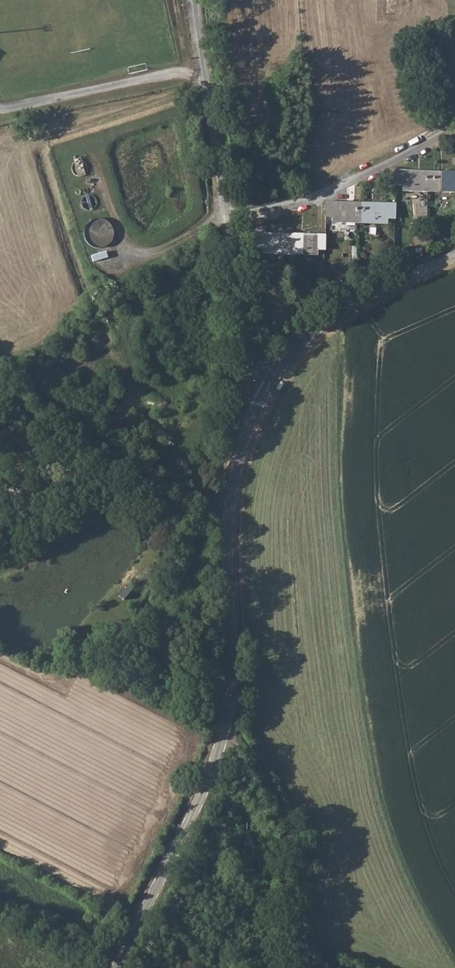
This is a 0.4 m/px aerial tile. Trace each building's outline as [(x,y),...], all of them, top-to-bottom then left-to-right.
[(397,186),(404,186),(404,193),(454,194),(454,173),(398,172),(397,186)] [(327,202),(327,217),(335,217),(334,224),(389,225),(389,219),(395,219),(396,205),(327,202)] [(101,245),(111,226),(92,217),(83,237),(101,245)] [(318,250),(326,250),(326,236),(257,234),(256,248),(263,248),(263,254),(318,256),(318,250)]
